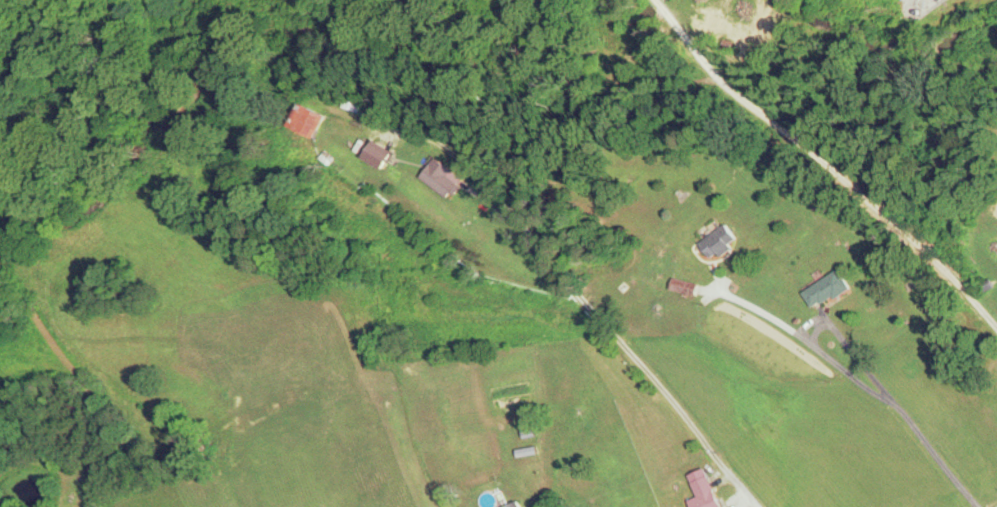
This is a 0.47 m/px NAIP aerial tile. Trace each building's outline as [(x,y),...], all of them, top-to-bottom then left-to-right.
[(328,116),(304,103),(292,126),(317,139),(328,116)] [(387,170),(398,154),(378,141),(367,158),(387,170)] [(465,180),(439,158),(423,177),(450,199),(465,180)] [(714,260),(740,242),(729,225),(702,243),(714,260)] [(853,286),(841,269),(805,293),(817,310),(853,286)] [(700,497),(690,501),(693,506),(724,506),(708,468),(691,475),(700,497)]
